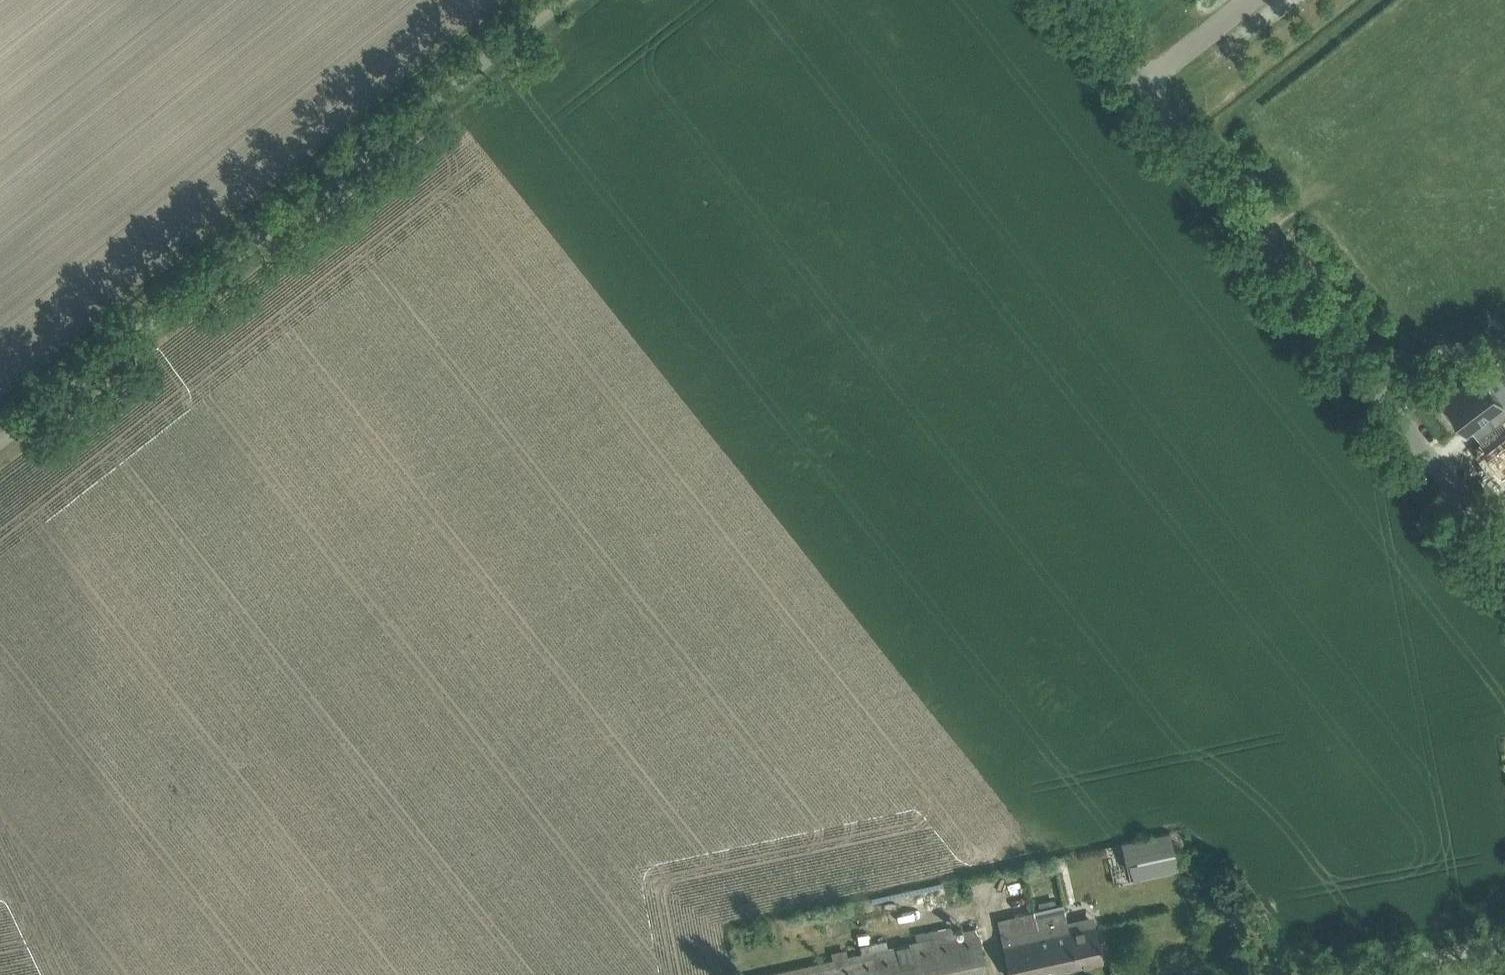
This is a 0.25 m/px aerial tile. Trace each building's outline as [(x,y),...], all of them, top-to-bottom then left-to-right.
[(1452,404),(1466,420),(1487,403),(1498,415),(1504,409),(1504,386),(1498,391),(1483,370),(1453,392),(1458,400),(1452,404)] [(1494,456),(1504,470),(1504,447),(1494,456)] [(1132,879),(1178,869),(1170,832),(1123,842),(1132,879)] [(1011,974),(1027,974),(1103,958),(1093,914),(1067,920),(1064,905),(1034,912),(1039,937),(1004,945),(1011,974)] [(978,927),(954,933),(952,925),(932,929),(933,937),(889,947),(887,939),(861,945),(832,951),(833,959),(759,974),(988,974),(978,927)]
